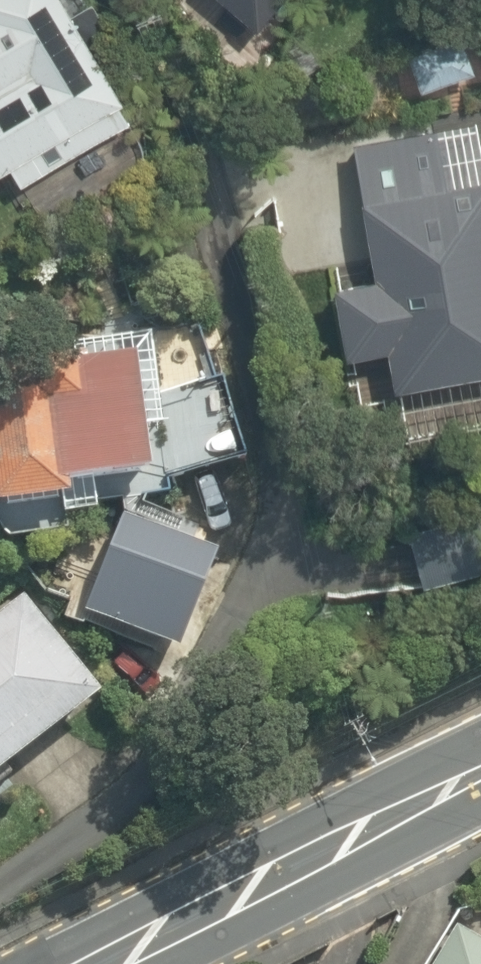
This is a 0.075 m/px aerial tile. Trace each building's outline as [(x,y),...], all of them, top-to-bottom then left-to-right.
[(10,181),(126,113),(59,0),(0,0),(0,164),(10,181)] [(257,46),(301,0),(209,0),(257,46)] [(388,47),(408,97),(478,70),(458,19),(388,47)] [(334,332),(380,321),(401,412),(480,394),(480,119),(479,110),(340,142),(368,265),(322,276),(334,332)] [(128,465),(133,499),(178,492),(175,475),(229,466),(206,311),(0,343),(0,501),(64,491),(62,475),(128,465)] [(90,692),(3,580),(0,582),(0,761),(90,692)] [(436,901),(405,963),(480,963),(480,923),(436,901)]
